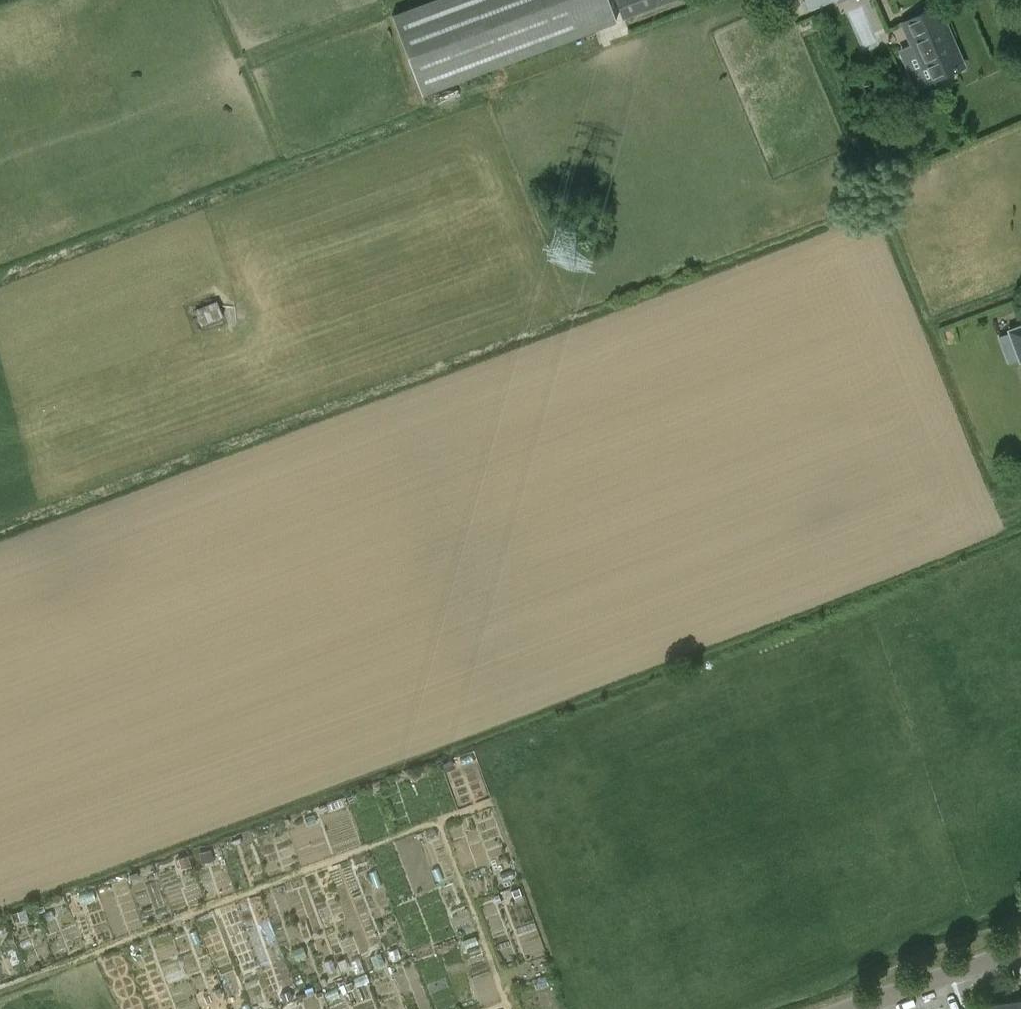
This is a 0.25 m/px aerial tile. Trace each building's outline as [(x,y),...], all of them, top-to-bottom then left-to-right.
[(609,0),(432,0),(393,15),(422,93),(617,20),(609,0)] [(677,0),(619,0),(625,18),(677,0)] [(811,11),(835,0),(806,0),(811,11)] [(927,64),(934,79),(964,65),(951,35),(946,37),(934,8),(902,22),(922,67),(927,64)] [(196,306),(200,324),(223,318),(219,301),(196,306)] [(1007,333),(1018,364),(1020,363),(1020,328),(1007,333)] [(213,860),(210,850),(199,852),(202,862),(213,860)] [(191,865),(188,854),(177,858),(181,868),(191,865)] [(137,872),(129,874),(132,880),(139,877),(137,872)] [(989,1008),(1016,1008),(1015,1000),(988,1004),(989,1008)]
